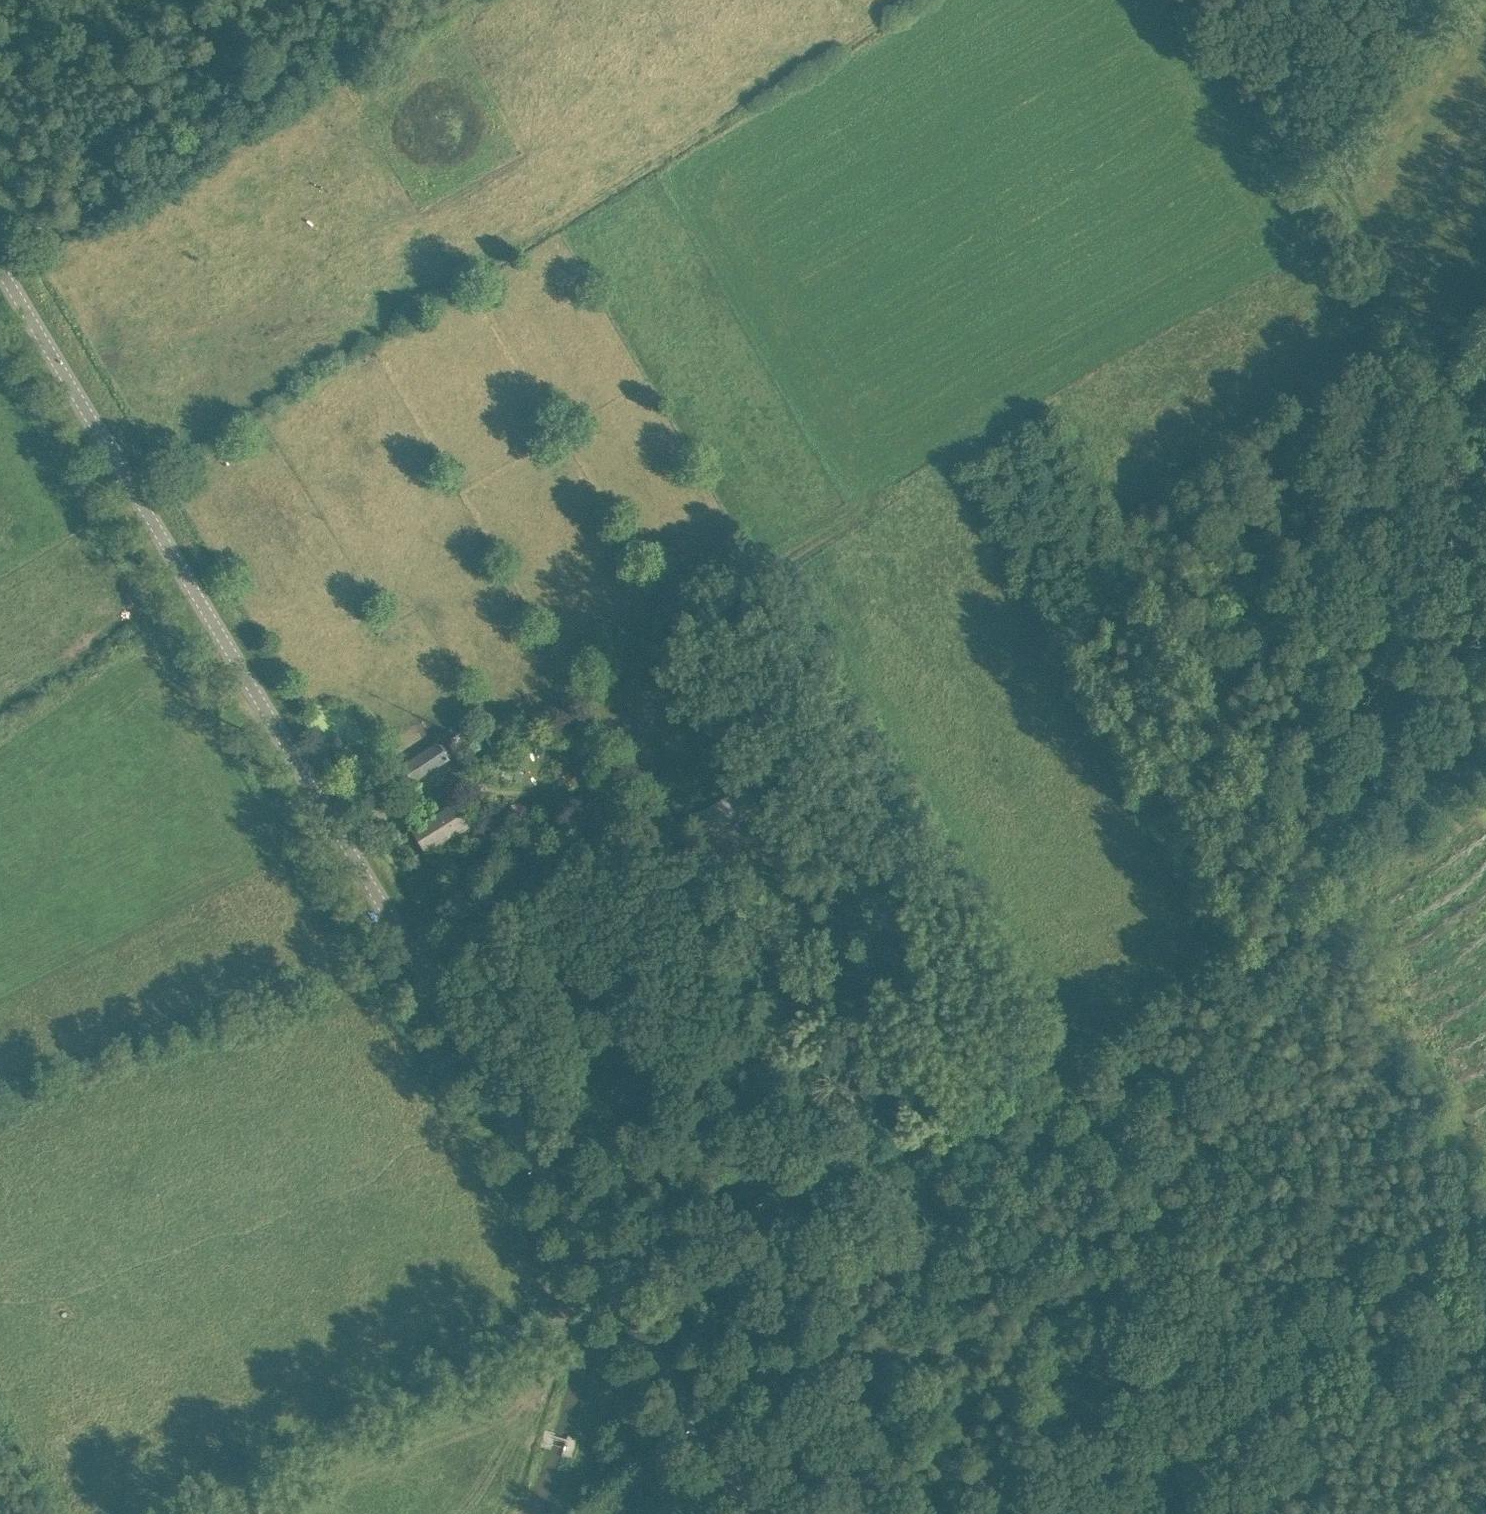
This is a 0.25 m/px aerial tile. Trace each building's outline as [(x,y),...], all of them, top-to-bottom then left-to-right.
[(401,766),(411,783),(448,759),(438,742),(401,766)] [(697,812),(710,836),(755,811),(741,787),(697,812)] [(411,825),(428,853),(469,828),(452,800),(411,825)]
